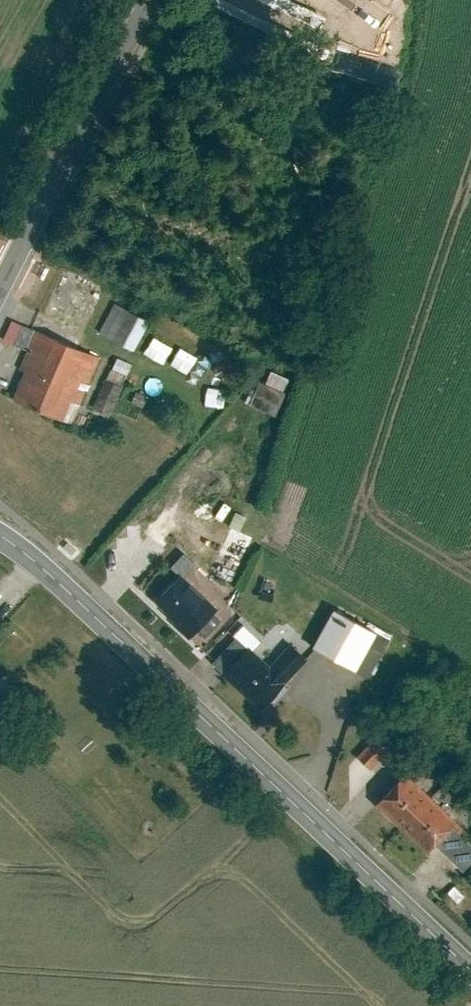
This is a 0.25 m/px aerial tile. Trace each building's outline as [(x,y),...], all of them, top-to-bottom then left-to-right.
[(325,17),(283,0),(258,0),(257,3),(280,13),(277,19),(286,23),(284,26),(302,33),(305,26),(319,32),(325,17)] [(113,305),(98,336),(134,354),(149,323),(113,305)] [(18,319),(9,340),(33,351),(42,330),(18,319)] [(105,357),(42,330),(33,351),(14,396),(76,423),(105,357)] [(160,366),(170,348),(153,339),(143,356),(160,366)] [(248,407),(274,418),(290,381),(270,373),(264,386),(258,383),(248,407)] [(109,385),(103,416),(114,418),(120,388),(109,385)] [(260,539),(236,528),(216,569),(239,581),(260,539)] [(226,609),(186,573),(159,602),(199,638),(226,609)] [(383,631),(340,609),(321,646),(364,668),(383,631)] [(241,639),(218,663),(265,708),(314,658),(297,642),(275,664),(256,645),(252,650),(241,639)] [(395,749),(380,736),(362,755),(376,769),(395,749)] [(436,798),(411,774),(382,804),(407,828),(436,798)] [(462,821),(436,798),(407,828),(432,852),(439,845),(457,826),(462,821)] [(439,845),(468,871),(470,868),(470,839),(457,826),(439,845)]
